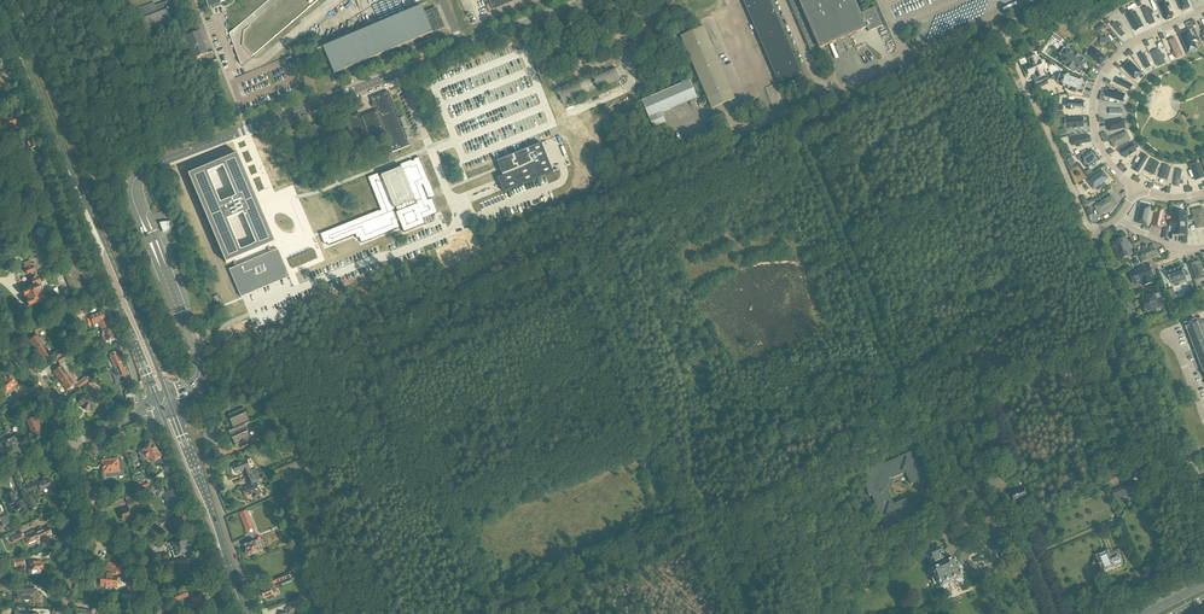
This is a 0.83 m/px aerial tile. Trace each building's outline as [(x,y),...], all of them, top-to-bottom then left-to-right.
[(209,7),(210,6),(211,10),(212,10),(211,9),(222,5),(222,6),(224,5),(225,5),(224,3),(223,1),(227,0),(206,0),(209,7)] [(494,9),(516,0),(490,0),(494,9)] [(778,82),(785,79),(792,77),(801,73),(776,15),(775,13),(770,0),(743,0),(778,82)] [(855,0),(788,0),(810,52),(820,48),(825,45),(828,44),(858,31),(862,30),(867,28),(868,32),(872,30),(876,28),(883,26),(875,7),(861,13),(855,0)] [(1181,13),(1189,9),(1185,0),(1176,0),(1181,13)] [(145,18),(143,19),(147,30),(177,19),(170,1),(159,5),(156,6),(142,11),(145,18)] [(1164,1),(1159,3),(1167,21),(1172,19),(1164,1)] [(323,47),(334,74),(433,33),(445,28),(436,8),(424,13),(421,6),(323,47)] [(1148,8),(1143,10),(1150,26),(1155,24),(1148,8)] [(1135,11),(1126,16),(1135,35),(1145,30),(1135,11)] [(1106,26),(1102,22),(1095,29),(1098,32),(1106,26)] [(1112,25),(1122,38),(1125,35),(1115,22),(1112,25)] [(680,36),(711,109),(735,99),(704,26),(680,36)] [(1188,53),(1198,49),(1189,29),(1179,34),(1188,53)] [(191,35),(187,36),(195,58),(208,53),(204,43),(203,42),(203,41),(200,31),(191,35)] [(433,33),(334,74),(331,75),(334,82),(436,40),(433,33)] [(1175,37),(1169,39),(1177,58),(1183,55),(1175,37)] [(1066,57),(1063,62),(1067,65),(1074,70),(1075,68),(1078,69),(1079,68),(1083,70),(1088,63),(1082,59),(1082,58),(1075,53),(1075,54),(1069,50),(1071,47),(1068,45),(1065,48),(1068,50),(1064,56),(1066,57)] [(1088,55),(1101,65),(1107,58),(1094,48),(1088,55)] [(1160,50),(1152,53),(1158,66),(1166,63),(1160,50)] [(1144,53),(1139,55),(1146,69),(1151,66),(1144,53)] [(1047,68),(1044,60),(1042,61),(1039,55),(1032,58),(1034,64),(1030,66),(1033,74),(1037,72),(1040,78),(1047,75),(1045,69),(1047,68)] [(1131,61),(1123,68),(1134,80),(1142,73),(1131,61)] [(596,83),(598,89),(620,80),(618,75),(615,68),(593,78),(596,83)] [(1065,73),(1061,85),(1082,93),(1086,81),(1065,73)] [(1117,78),(1115,83),(1130,90),(1132,84),(1117,78)] [(649,118),(654,128),(666,122),(661,113),(697,97),(689,80),(687,81),(642,101),(649,118)] [(580,83),(558,92),(561,98),(563,104),(585,95),(582,89),(580,83)] [(1107,97),(1123,102),(1125,94),(1110,89),(1107,97)] [(369,135),(383,129),(392,152),(410,146),(389,91),(371,98),(377,113),(362,118),(361,115),(358,116),(357,114),(346,119),(356,144),(356,143),(369,138),(370,139),(369,135)] [(1065,111),(1087,111),(1088,100),(1067,98),(1065,111)] [(748,102),(750,107),(757,104),(755,99),(748,102)] [(0,114),(0,127),(3,126),(5,130),(10,127),(12,131),(18,128),(13,116),(4,120),(2,116),(1,117),(0,114)] [(1066,129),(1087,126),(1086,117),(1065,117),(1066,129)] [(1108,122),(1110,131),(1125,128),(1124,119),(1108,122)] [(1070,147),(1090,140),(1088,131),(1067,135),(1070,147)] [(1111,139),(1114,147),(1131,141),(1127,132),(1111,139)] [(29,149),(37,146),(34,137),(26,140),(29,149)] [(482,165),(495,196),(553,173),(540,141),(482,165)] [(1132,143),(1120,150),(1125,158),(1137,150),(1132,143)] [(1087,156),(1082,160),(1088,169),(1100,160),(1094,151),(1091,153),(1090,152),(1086,155),(1087,156)] [(240,153),(191,173),(227,263),(233,261),(236,267),(229,269),(241,297),(290,277),(279,250),(272,252),(270,246),(276,243),(240,153)] [(1134,170),(1138,172),(1148,157),(1144,154),(1138,164),(1136,162),(1133,166),(1136,167),(1134,170)] [(382,177),(380,178),(398,222),(400,221),(404,232),(425,224),(423,219),(438,213),(432,199),(428,200),(422,186),(423,185),(423,186),(428,180),(419,157),(414,159),(415,161),(412,162),(412,160),(401,165),(402,167),(381,175),(382,177)] [(1066,160),(1071,168),(1076,165),(1072,157),(1066,160)] [(1160,163),(1153,160),(1147,172),(1154,175),(1160,163)] [(1190,165),(1196,181),(1203,178),(1198,162),(1190,165)] [(1171,166),(1164,164),(1160,178),(1167,180),(1171,166)] [(1179,186),(1180,183),(1183,184),(1183,181),(1180,180),(1182,170),(1177,169),(1174,185),(1179,186)] [(1092,193),(1110,181),(1104,171),(1086,182),(1092,193)] [(327,243),(328,245),(356,234),(357,238),(359,237),(362,243),(400,228),(398,222),(380,178),(378,174),(368,178),(382,211),(379,212),(379,211),(321,234),(325,244),(327,243)] [(1113,195),(1094,206),(1101,218),(1120,206),(1113,195)] [(1137,223),(1147,225),(1151,206),(1141,204),(1137,223)] [(1161,225),(1164,225),(1165,221),(1162,221),(1164,209),(1158,208),(1154,227),(1160,228),(1161,225)] [(1203,227),(1203,210),(1203,208),(1193,211),(1194,218),(1192,218),(1192,221),(1195,220),(1197,229),(1203,227)] [(1175,235),(1186,234),(1186,213),(1175,213),(1175,222),(1172,222),(1172,227),(1175,227),(1175,235)] [(169,228),(170,230),(174,227),(172,221),(167,222),(167,223),(163,225),(165,230),(169,228)] [(1113,243),(1119,259),(1133,254),(1126,238),(1113,243)] [(1138,251),(1143,263),(1159,257),(1154,245),(1149,247),(1148,245),(1143,246),(1144,249),(1138,251)] [(1131,262),(1133,267),(1140,264),(1137,256),(1134,257),(1135,261),(1131,262)] [(1198,280),(1203,277),(1203,271),(1200,260),(1192,263),(1198,280)] [(35,271),(32,264),(32,263),(25,266),(25,267),(26,270),(28,274),(29,274),(31,280),(32,280),(33,285),(27,287),(28,289),(27,290),(27,289),(24,290),(24,291),(23,292),(25,297),(27,301),(27,302),(29,307),(30,306),(31,307),(34,306),(34,305),(40,303),(43,302),(43,301),(44,301),(47,299),(45,294),(44,295),(42,290),(43,290),(41,285),(39,278),(37,273),(34,274),(33,273),(35,271)] [(72,292),(84,288),(75,265),(63,269),(72,292)] [(1153,277),(1149,266),(1141,269),(1139,265),(1130,268),(1131,272),(1130,272),(1134,283),(1142,281),(1144,285),(1153,282),(1151,277),(1153,277)] [(1184,273),(1182,267),(1168,272),(1171,282),(1179,279),(1180,282),(1186,280),(1185,277),(1188,276),(1187,272),(1184,273)] [(1139,302),(1143,312),(1164,304),(1158,288),(1150,291),(1151,294),(1149,295),(1150,296),(1147,297),(1147,299),(1139,302)] [(1167,290),(1170,299),(1176,297),(1173,288),(1167,290)] [(218,295),(213,297),(218,308),(222,306),(218,295)] [(102,311),(89,317),(93,325),(98,323),(100,328),(107,325),(105,319),(102,311)] [(1203,324),(1201,317),(1185,324),(1188,330),(1199,326),(1203,324)] [(75,329),(73,323),(65,326),(67,332),(75,329)] [(108,325),(107,325),(100,328),(103,336),(102,337),(103,341),(113,337),(108,325)] [(1201,331),(1199,326),(1188,330),(1190,336),(1201,331)] [(1190,336),(1192,342),(1203,337),(1201,331),(1190,336)] [(36,334),(31,337),(32,339),(30,341),(36,350),(43,344),(46,343),(45,342),(42,337),(39,339),(36,334)] [(1192,342),(1195,348),(1203,344),(1203,339),(1203,337),(1192,342)] [(45,362),(48,360),(46,357),(50,354),(43,344),(36,350),(45,362)] [(1195,348),(1197,354),(1203,351),(1203,344),(1195,348)] [(116,351),(109,354),(110,357),(109,357),(113,367),(122,364),(118,354),(117,354),(116,351)] [(125,385),(130,383),(122,364),(113,367),(110,369),(113,375),(115,380),(118,379),(120,383),(124,381),(125,385)] [(60,381),(68,375),(61,366),(54,371),(60,381)] [(68,375),(60,381),(67,390),(74,384),(75,383),(80,389),(89,382),(85,376),(78,382),(71,373),(68,375)] [(15,389),(13,387),(17,384),(9,376),(0,384),(0,394),(2,397),(9,391),(11,393),(15,389)] [(93,380),(88,386),(99,395),(104,390),(93,380)] [(86,398),(82,396),(80,400),(79,401),(78,403),(79,403),(78,405),(83,407),(82,408),(89,411),(89,410),(94,412),(94,410),(95,410),(96,408),(95,408),(97,403),(93,401),(93,400),(86,397),(86,398)] [(235,429),(250,422),(244,408),(229,415),(232,422),(233,422),(234,424),(233,425),(235,429)] [(30,419),(28,420),(32,433),(29,434),(30,437),(34,436),(37,435),(41,434),(42,433),(38,423),(40,422),(38,416),(30,419)] [(235,429),(229,431),(231,436),(232,436),(233,438),(232,438),(236,446),(251,439),(245,425),(250,422),(235,429)] [(6,430),(3,431),(5,434),(0,436),(0,445),(1,447),(2,447),(2,448),(3,448),(5,447),(7,451),(8,451),(9,451),(11,450),(11,449),(14,448),(6,430)] [(14,448),(21,445),(16,433),(13,432),(11,434),(10,432),(7,433),(14,448)] [(141,451),(138,453),(141,457),(140,458),(143,462),(157,449),(151,443),(149,445),(147,444),(146,445),(145,443),(139,449),(141,451)] [(157,449),(143,462),(145,464),(148,461),(150,459),(154,463),(157,466),(162,462),(159,459),(163,455),(157,449)] [(873,496),(886,525),(893,522),(892,521),(895,520),(895,521),(914,512),(916,512),(915,509),(913,504),(912,503),(911,504),(909,504),(906,498),(894,503),(889,490),(887,490),(886,487),(888,483),(889,482),(889,481),(888,481),(890,477),(893,476),(893,477),(907,471),(912,483),(918,480),(919,482),(920,483),(921,483),(926,481),(926,480),(928,479),(928,478),(919,458),(918,459),(917,456),(918,456),(915,449),(887,461),(887,462),(884,463),(883,460),(879,463),(875,465),(872,469),(870,472),(868,477),(867,481),(867,486),(868,490),(870,494),(873,493),(874,496),(873,496)] [(107,460),(103,461),(104,473),(108,472),(109,477),(119,476),(118,468),(124,467),(123,460),(118,460),(118,459),(110,460),(109,459),(107,459),(107,460)] [(246,477),(258,472),(256,468),(251,470),(250,468),(250,467),(247,459),(233,465),(236,473),(243,471),(246,477)] [(258,472),(246,477),(249,485),(242,488),(246,496),(252,494),(253,497),(260,494),(262,493),(260,488),(259,488),(257,486),(261,484),(259,480),(261,479),(258,472)] [(143,475),(136,477),(141,489),(150,486),(148,481),(144,483),(143,481),(145,480),(143,475)] [(51,485),(48,478),(44,480),(43,479),(27,486),(30,492),(40,488),(41,491),(44,490),(43,489),(49,486),(49,488),(50,495),(55,494),(54,487),(52,487),(51,485)] [(1026,488),(1023,480),(1014,483),(1016,489),(1017,489),(1018,491),(1001,496),(1005,507),(1009,505),(1009,504),(1013,503),(1013,504),(1030,498),(1026,488)] [(1141,487),(1138,482),(1132,484),(1131,483),(1126,485),(1127,487),(1121,489),(1113,492),(1116,500),(1129,495),(1127,491),(1131,489),(1132,491),(1141,487)] [(145,495),(155,491),(153,486),(143,490),(145,495)] [(165,493),(163,488),(157,490),(159,496),(164,495),(169,507),(179,502),(174,490),(165,493)] [(17,502),(13,491),(5,494),(10,505),(14,504),(17,511),(21,509),(22,512),(26,510),(22,500),(20,501),(17,502)] [(31,510),(37,507),(34,500),(31,493),(25,496),(28,503),(31,510)] [(133,517),(129,508),(119,512),(120,514),(119,514),(121,520),(123,520),(123,521),(124,521),(126,525),(136,521),(134,517),(133,517)] [(247,510),(240,513),(246,530),(254,527),(250,517),(252,516),(250,511),(248,512),(247,510)] [(164,517),(158,519),(159,523),(160,523),(161,525),(164,524),(165,525),(169,523),(169,524),(172,529),(183,525),(186,523),(186,522),(186,521),(186,520),(186,519),(184,518),(183,516),(183,515),(173,520),(171,514),(164,517)] [(3,525),(10,522),(7,515),(0,517),(0,519),(3,525)] [(11,539),(9,540),(10,543),(12,542),(13,543),(25,537),(27,540),(28,543),(37,539),(38,541),(37,541),(38,544),(41,542),(43,548),(49,547),(47,541),(46,540),(46,539),(47,539),(46,537),(52,535),(50,531),(48,527),(46,528),(42,529),(42,528),(39,529),(40,531),(38,531),(34,533),(33,531),(27,534),(23,535),(22,532),(10,537),(11,539)] [(176,549),(187,545),(186,544),(187,543),(186,540),(184,540),(183,537),(169,543),(170,547),(174,546),(176,549)] [(253,543),(251,539),(245,542),(246,544),(245,545),(247,550),(246,552),(248,555),(249,556),(261,551),(260,550),(263,549),(260,540),(253,543)] [(176,549),(172,551),(173,553),(174,556),(175,558),(189,552),(189,551),(188,549),(189,548),(188,545),(187,545),(176,549)] [(941,548),(939,545),(929,549),(930,552),(929,553),(934,565),(935,565),(936,567),(935,568),(932,569),(935,576),(934,576),(931,578),(934,585),(938,583),(938,584),(939,583),(939,585),(940,585),(941,587),(942,587),(942,588),(943,588),(945,589),(947,588),(948,586),(949,585),(948,584),(955,581),(956,582),(957,582),(959,583),(962,582),(962,580),(962,578),(961,575),(962,575),(961,574),(962,573),(961,570),(962,570),(960,565),(959,566),(958,563),(956,563),(954,558),(950,560),(950,559),(947,561),(948,561),(946,561),(946,560),(941,548)] [(1119,553),(1121,552),(1120,549),(1110,553),(1109,551),(1097,556),(1099,562),(1101,566),(1104,572),(1124,564),(1119,553)] [(25,564),(23,557),(13,559),(14,560),(12,560),(14,568),(16,567),(16,568),(22,566),(22,565),(25,564)] [(323,558),(307,566),(309,570),(325,562),(323,558)] [(42,561),(38,561),(38,560),(38,562),(30,561),(29,566),(31,566),(31,567),(32,567),(32,569),(29,569),(28,574),(40,575),(40,574),(41,574),(41,570),(42,570),(43,569),(43,566),(42,565),(42,560),(42,561)] [(187,562),(181,565),(179,566),(182,574),(192,570),(193,574),(195,574),(196,576),(200,575),(199,572),(205,570),(204,568),(205,567),(203,564),(202,563),(202,562),(198,563),(198,562),(193,564),(194,565),(188,567),(187,562)] [(101,581),(100,584),(102,585),(102,586),(107,586),(107,588),(106,589),(109,590),(112,590),(112,589),(112,586),(113,587),(117,587),(118,576),(117,576),(117,574),(122,575),(123,564),(108,563),(108,569),(107,576),(106,575),(103,575),(103,576),(101,577),(101,579),(102,580),(102,581),(101,581)] [(1133,582),(1144,578),(1140,569),(1130,574),(1133,582)] [(275,597),(272,590),(277,588),(275,583),(288,578),(286,574),(270,580),(272,586),(262,590),(263,593),(262,594),(263,596),(264,596),(265,598),(269,596),(270,599),(275,597)] [(36,596),(36,590),(18,590),(18,596),(15,596),(15,602),(21,602),(21,600),(33,600),(33,602),(39,602),(39,596),(36,596)] [(308,601),(320,596),(317,590),(306,595),(308,601)] [(178,601),(189,596),(187,591),(175,595),(178,601)] [(194,595),(193,593),(190,594),(195,607),(207,602),(205,597),(204,598),(202,594),(199,595),(198,593),(194,595)] [(291,611),(293,610),(293,609),(295,608),(294,605),(287,607),(289,610),(287,611),(287,612),(282,613),(292,613),(291,611)]
